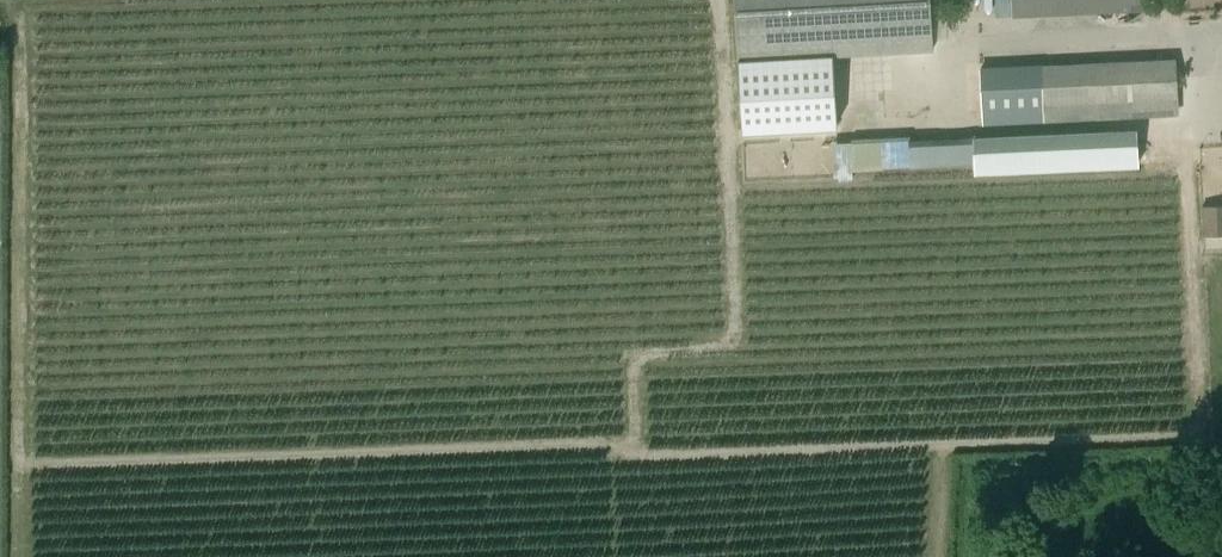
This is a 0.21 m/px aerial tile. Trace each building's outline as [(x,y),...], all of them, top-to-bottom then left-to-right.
[(833,52),(933,47),(931,0),(735,0),(742,129),(837,124),(833,52)] [(1146,7),(1145,0),(1011,0),(1012,14),(1146,7)] [(1175,58),(1042,65),(1045,119),(1177,112),(1176,96),(1177,96),(1175,58)] [(984,122),(1045,119),(1042,65),(981,68),(984,122)] [(910,136),(853,139),(854,167),(973,161),(972,137),(910,140),(910,136)] [(1221,234),(1221,204),(1202,205),(1203,235),(1221,234)]
